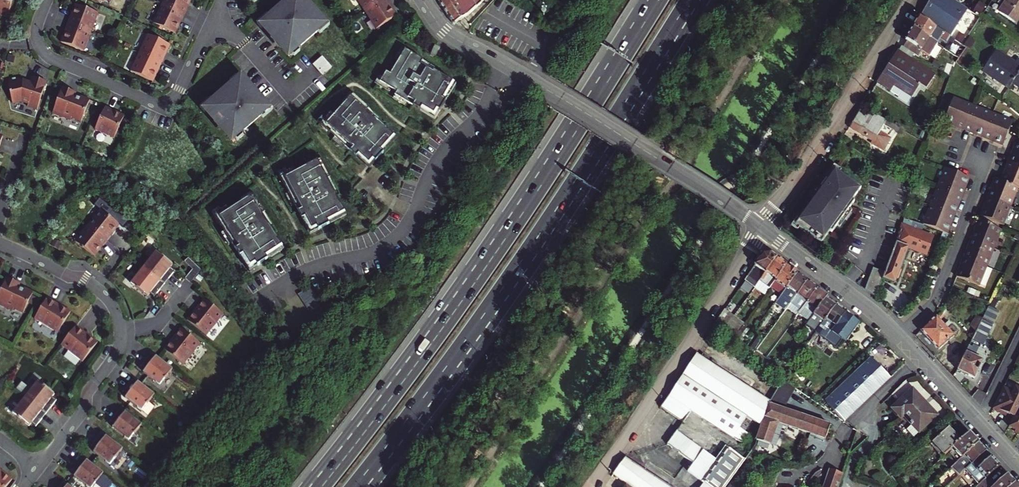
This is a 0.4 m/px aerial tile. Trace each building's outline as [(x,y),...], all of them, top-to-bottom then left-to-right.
[(8,18),(12,0),(0,0),(0,16),(8,18)] [(184,15),(189,6),(188,6),(189,3),(187,2),(188,0),(165,0),(163,5),(184,15)] [(262,25),(271,36),(271,37),(276,42),(279,39),(292,53),(325,24),(316,14),(317,13),(311,7),(311,8),(304,0),(291,0),(262,25)] [(383,0),(359,0),(366,11),(383,0)] [(387,0),(383,0),(366,11),(378,28),(395,17),(390,11),(392,9),(391,7),(392,6),(387,0)] [(445,9),(459,0),(439,0),(445,9)] [(445,9),(453,23),(462,17),(484,4),(482,0),(459,0),(445,9)] [(919,18),(950,38),(969,9),(960,3),(954,0),(931,0),(919,18)] [(998,12),(1016,24),(1018,20),(1018,0),(1006,0),(998,12)] [(71,14),(68,23),(90,31),(97,12),(78,5),(75,12),(73,12),(72,14),(71,14)] [(180,24),(184,15),(163,5),(154,24),(173,32),(176,25),(178,26),(180,24)] [(913,29),(937,44),(937,45),(940,40),(946,44),(948,41),(952,43),(954,40),(950,38),(919,18),(913,29)] [(90,31),(68,23),(64,32),(65,33),(64,35),(66,36),(64,43),(82,51),(90,31)] [(915,56),(919,49),(929,55),(937,44),(913,29),(905,40),(907,41),(903,47),(915,56)] [(140,53),(162,63),(166,54),(165,54),(166,52),(164,51),(168,43),(149,35),(140,53)] [(435,45),(431,53),(435,55),(438,50),(440,47),(435,45)] [(386,71),(380,81),(397,91),(395,95),(421,110),(422,107),(434,114),(453,82),(434,70),(433,72),(420,64),(423,60),(405,49),(390,73),(386,71)] [(1008,88),(1012,82),(1018,71),(1018,58),(1017,57),(1014,62),(996,50),(982,71),(1008,88)] [(882,85),(891,91),(894,86),(912,97),(919,84),(927,89),(936,74),(897,51),(888,65),(892,68),(882,85)] [(158,72),(162,63),(140,53),(132,72),(150,80),(154,73),(156,74),(157,72),(158,72)] [(322,56),(313,64),(322,75),(331,67),(322,56)] [(892,68),(888,65),(878,83),(882,85),(892,68)] [(11,81),(10,81),(13,102),(23,100),(29,103),(28,106),(38,109),(48,82),(35,77),(33,82),(25,80),(25,78),(22,79),(21,76),(11,78),(11,81)] [(219,126),(232,140),(268,108),(259,97),(255,91),(251,94),(238,80),(205,109),(214,120),(213,121),(218,126),(219,126)] [(62,88),(52,114),(71,120),(72,118),(81,121),(89,100),(80,96),(79,98),(74,96),(75,93),(62,88)] [(331,112),(322,121),(337,134),(334,137),(356,157),(359,154),(369,163),(394,135),(377,121),(376,122),(365,112),(369,108),(353,94),(334,115),(331,112)] [(952,99),(943,122),(963,130),(972,107),(952,99)] [(115,110),(106,106),(97,128),(116,136),(123,117),(116,114),(117,112),(114,111),(115,110)] [(972,107),(963,130),(975,135),(983,138),(992,115),(972,107)] [(854,121),(849,128),(874,143),(873,145),(884,152),(891,140),(880,133),(884,126),(898,134),(900,130),(862,108),(854,121)] [(983,138),(990,140),(1003,145),(1012,123),(992,115),(983,138)] [(1018,169),(1018,146),(1016,145),(1007,165),(1018,169)] [(294,167),(283,173),(292,190),(288,192),(302,218),(305,216),(311,229),(345,211),(334,192),(333,193),(326,180),(331,177),(321,158),(296,171),(294,167)] [(912,177),(916,171),(904,164),(901,170),(912,177)] [(1018,189),(1018,169),(1007,165),(1001,181),(1018,189)] [(946,168),(938,187),(961,196),(968,177),(946,168)] [(861,188),(835,170),(804,212),(805,213),(797,225),(822,243),(830,231),(832,233),(855,202),(853,200),(861,188)] [(988,198),(1011,208),(1018,189),(1001,181),(996,179),(988,198)] [(931,206),(953,215),(961,196),(938,187),(931,206)] [(227,206),(216,212),(225,229),(222,231),(236,257),(239,255),(246,267),(278,249),(268,230),(266,231),(259,218),(264,215),(254,197),(229,210),(227,206)] [(1004,225),(1011,208),(988,198),(981,216),(1004,225)] [(924,224),(927,225),(946,233),(953,215),(931,206),(924,224)] [(100,209),(88,225),(107,241),(113,233),(115,230),(112,229),(117,222),(100,209)] [(971,240),(994,250),(1002,230),(979,220),(971,240)] [(88,225),(75,241),(92,255),(97,248),(99,250),(101,248),(107,241),(88,225)] [(901,271),(900,269),(908,248),(926,255),(933,237),(902,226),(897,241),(885,273),(883,279),(895,283),(896,280),(898,278),(901,271)] [(964,258),(987,268),(994,250),(971,240),(964,258)] [(156,251),(143,267),(164,284),(175,270),(171,267),(173,264),(156,251)] [(757,284),(759,282),(765,273),(778,259),(770,253),(763,254),(748,277),(757,284)] [(964,258),(956,277),(979,286),(980,285),(986,287),(992,270),(987,268),(964,258)] [(770,287),(774,281),(786,265),(778,259),(765,273),(759,282),(769,289),(770,287)] [(774,281),(785,289),(797,273),(786,265),(774,281)] [(143,267),(130,284),(147,297),(149,294),(154,297),(164,284),(143,267)] [(873,268),(865,290),(876,298),(883,279),(885,273),(873,268)] [(797,273),(785,289),(778,299),(775,303),(785,310),(797,294),(807,280),(797,273)] [(8,276),(0,293),(0,303),(14,310),(15,307),(24,312),(34,291),(25,287),(24,289),(19,286),(21,282),(8,276)] [(757,284),(748,277),(745,281),(754,288),(757,284)] [(807,280),(797,294),(807,302),(817,288),(807,280)] [(785,289),(774,281),(770,287),(779,293),(776,297),(778,299),(785,289)] [(769,289),(759,282),(757,284),(754,288),(764,295),(769,289)] [(309,287),(298,293),(307,308),(318,302),(309,287)] [(808,321),(825,298),(828,295),(817,288),(807,302),(798,314),(808,321)] [(48,297),(35,318),(58,332),(70,314),(63,310),(65,307),(48,297)] [(194,316),(190,322),(207,335),(223,314),(204,298),(192,314),(194,316)] [(825,298),(808,321),(805,325),(816,332),(836,306),(825,298)] [(827,339),(831,333),(846,313),(836,306),(816,332),(815,333),(825,340),(826,340),(827,339)] [(733,317),(724,311),(715,324),(717,325),(724,330),(733,317)] [(830,341),(829,342),(826,340),(825,340),(836,348),(844,337),(847,340),(860,323),(846,313),(831,333),(827,339),(830,341)] [(742,324),(733,317),(724,330),(733,336),(742,324)] [(936,317),(921,331),(938,350),(953,336),(952,334),(956,330),(951,325),(947,329),(944,325),(936,317)] [(971,341),(977,344),(978,340),(987,338),(993,325),(981,320),(971,341)] [(712,331),(720,337),(729,343),(733,336),(724,330),(717,325),(712,331)] [(76,326),(61,345),(82,362),(96,345),(89,340),(91,338),(76,326)] [(747,331),(742,327),(734,338),(739,342),(747,331)] [(172,345),(167,351),(184,365),(200,343),(181,328),(169,343),(172,345)] [(717,342),(720,337),(712,331),(706,341),(712,345),(715,340),(717,342)] [(972,347),(969,345),(957,370),(974,379),(982,361),(974,357),(978,348),(973,345),(972,347)] [(173,370),(153,353),(142,367),(146,370),(144,373),(160,386),(173,370)] [(761,426),(769,399),(697,354),(673,391),(661,408),(683,423),(692,411),(741,443),(748,433),(745,431),(740,427),(749,414),(753,416),(753,418),(752,420),(761,426)] [(760,365),(770,372),(776,364),(766,357),(760,365)] [(844,421),(890,378),(871,358),(825,401),(827,403),(829,406),(844,421)] [(776,364),(770,372),(781,379),(786,371),(776,364)] [(154,394),(133,378),(123,391),(127,395),(125,398),(141,411),(154,394)] [(55,393),(38,380),(25,397),(46,413),(57,399),(52,396),(55,393)] [(782,380),(769,399),(761,426),(757,439),(770,443),(778,421),(823,437),(827,424),(781,408),(793,387),(782,380)] [(992,410),(1002,414),(1003,412),(1014,418),(1018,407),(1018,390),(1015,388),(1013,392),(1003,388),(992,410)] [(892,409),(893,410),(913,390),(912,389),(892,409)] [(913,390),(893,410),(900,418),(902,415),(909,422),(908,423),(910,425),(906,429),(914,437),(937,416),(913,390)] [(36,427),(46,413),(25,397),(12,414),(29,426),(31,423),(36,427)] [(142,424),(121,407),(110,421),(114,424),(112,427),(128,440),(142,424)] [(1014,418),(1009,428),(1015,431),(1014,432),(1018,435),(1018,407),(1014,418)] [(745,431),(752,420),(753,418),(753,416),(749,414),(740,427),(745,431)] [(932,443),(944,456),(952,448),(960,441),(948,428),(932,443)] [(745,459),(726,445),(716,459),(677,431),(667,445),(693,465),(687,472),(707,486),(726,486),(745,459)] [(122,448),(102,432),(91,445),(95,449),(93,452),(109,465),(122,448)] [(952,448),(961,458),(978,442),(972,435),(969,432),(960,441),(952,448)] [(978,442),(961,458),(949,469),(957,477),(965,470),(986,451),(978,442)] [(965,470),(979,484),(987,477),(1000,465),(986,451),(965,470)] [(82,456),(72,470),(76,473),(74,476),(87,486),(92,486),(103,473),(82,456)] [(626,458),(614,475),(630,486),(665,486),(626,458)] [(10,482),(4,477),(6,475),(0,470),(0,486),(7,486),(10,482)] [(842,474),(831,471),(825,486),(838,486),(842,474)] [(993,486),(1010,486),(1015,482),(1008,474),(995,485),(993,486)] [(979,486),(993,486),(995,485),(987,477),(979,484),(978,486),(979,486)]
